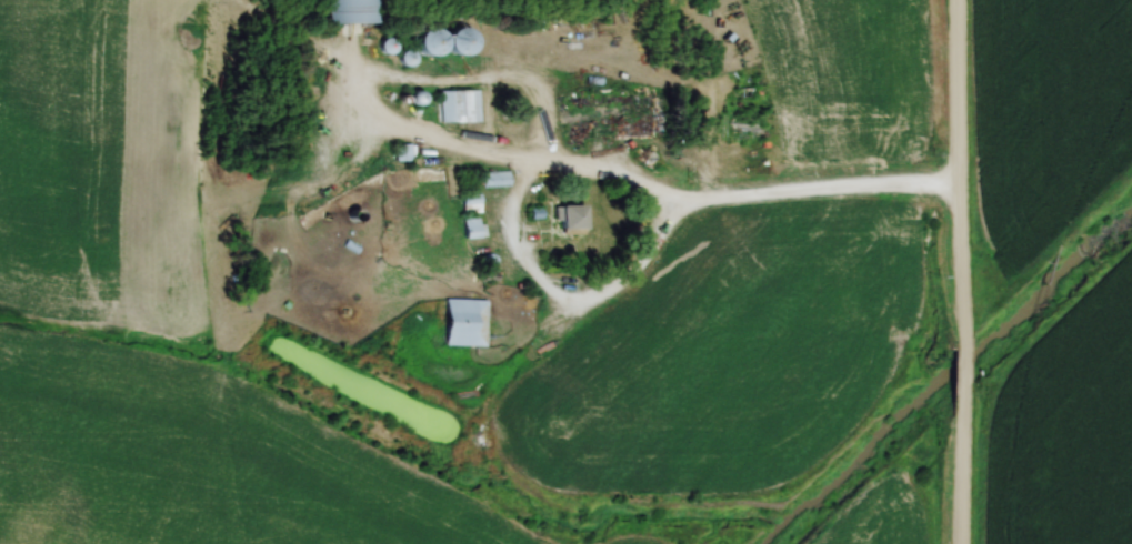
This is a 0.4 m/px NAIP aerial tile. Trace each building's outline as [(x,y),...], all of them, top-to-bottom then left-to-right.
[(325,20),(375,20),(375,0),(325,0),(325,20)] [(463,27),(445,35),(455,55),(472,47),(463,27)] [(421,52),(445,49),(442,28),(418,31),(421,52)] [(438,120),(477,120),(477,88),(438,88),(438,120)] [(569,136),(655,136),(654,95),(569,95),(569,136)] [(480,185),(508,185),(508,170),(480,170),(480,185)] [(479,193),(461,193),(461,211),(479,211),(479,193)] [(584,226),(584,203),(558,203),(558,226),(584,226)] [(463,236),(481,236),(481,218),(463,218),(463,236)] [(485,298),(445,297),(444,343),(484,344),(485,298)]
